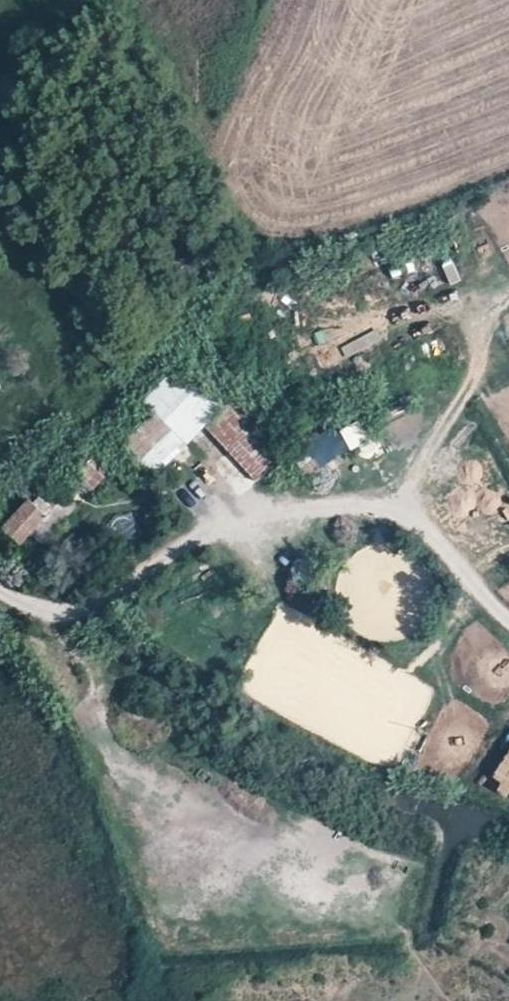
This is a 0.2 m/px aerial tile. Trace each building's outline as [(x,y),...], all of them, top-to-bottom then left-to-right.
[(299,361),(349,345),(342,323),(292,339),(299,361)] [(205,434),(250,487),(278,464),(233,411),(205,434)] [(142,445),(160,424),(151,416),(133,437),(142,445)] [(89,492),(110,469),(94,454),(72,478),(89,492)] [(29,537),(41,547),(63,521),(37,498),(30,506),(25,502),(1,530),(20,547),(29,537)]
